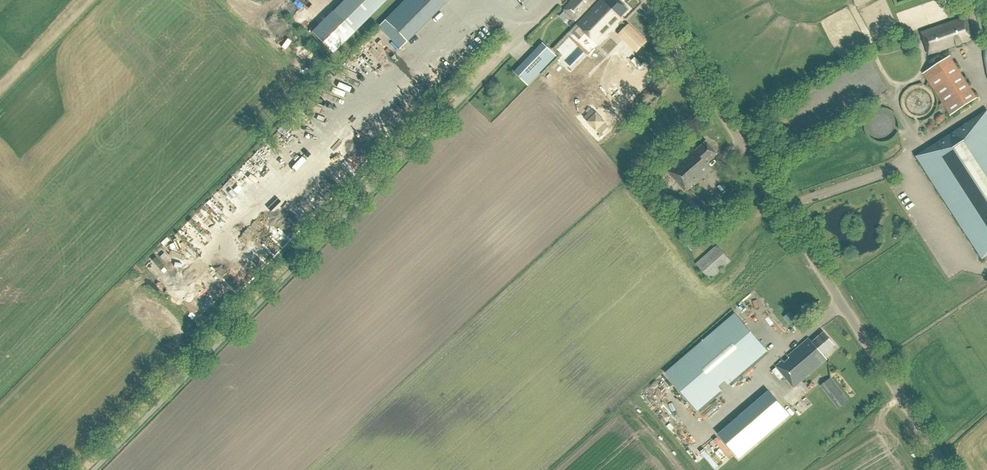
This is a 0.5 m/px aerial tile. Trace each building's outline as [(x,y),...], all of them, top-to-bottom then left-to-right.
[(279,10),(281,9),(273,0),(269,0),(264,5),(270,12),(276,7),(279,10)] [(332,12),(311,33),(332,54),(354,33),(387,0),(344,0),(332,12)] [(385,20),(407,42),(448,0),(405,0),(385,20)] [(564,9),(576,21),(596,0),(572,0),(564,9)] [(630,10),(620,0),(608,0),(605,3),(602,1),(578,26),(585,32),(591,26),(605,39),(624,21),(621,19),(630,10)] [(470,16),(473,9),(466,7),(463,14),(470,16)] [(556,13),(531,36),(544,49),(568,26),(556,13)] [(921,31),(929,55),(975,40),(967,16),(921,31)] [(620,35),(624,39),(633,30),(629,26),(620,35)] [(557,56),(550,50),(535,65),(528,58),(514,72),(528,86),(545,68),(557,56)] [(557,57),(547,67),(556,76),(566,66),(557,57)] [(950,57),(924,74),(942,103),(938,105),(941,109),(945,106),(950,115),(976,98),(950,57)] [(601,135),(610,126),(593,108),(584,118),(601,135)] [(986,255),(986,112),(986,111),(977,118),(918,156),(983,257),(986,255)] [(684,191),(689,186),(691,185),(693,188),(712,172),(706,165),(717,155),(705,142),(695,151),(693,149),(667,171),(684,191)] [(740,203),(733,195),(719,206),(726,214),(740,203)] [(709,219),(703,224),(707,228),(713,224),(709,219)] [(693,235),(685,242),(692,251),(700,244),(693,235)] [(710,279),(731,261),(717,245),(696,264),(710,279)] [(790,311),(783,317),(787,321),(794,316),(790,311)] [(735,313),(665,373),(698,411),(722,390),(718,386),(725,380),(728,385),(767,351),(735,313)] [(835,346),(824,332),(813,341),(810,337),(787,356),(789,359),(784,362),(783,360),(776,366),(793,387),(827,359),(823,355),(835,346)] [(821,385),(839,408),(848,400),(831,378),(821,385)] [(789,415),(768,391),(718,434),(739,458),(789,415)]
